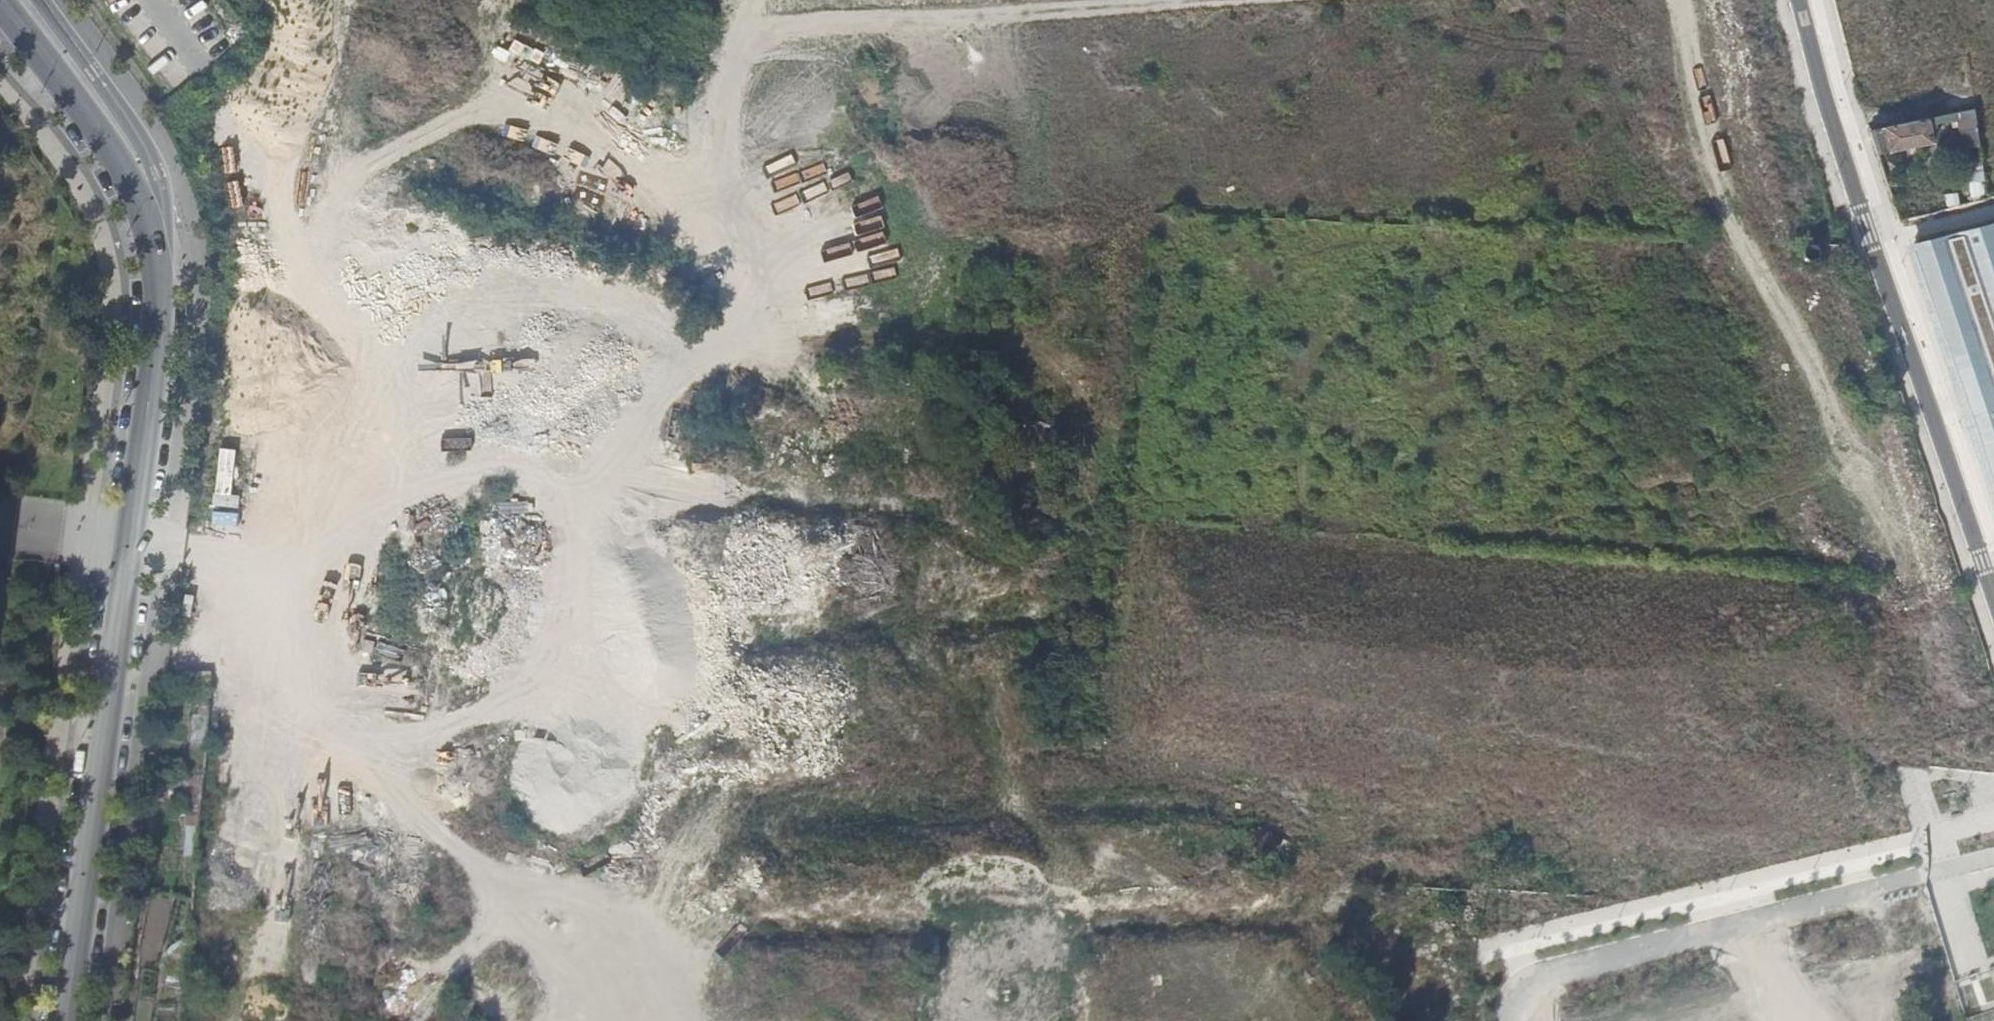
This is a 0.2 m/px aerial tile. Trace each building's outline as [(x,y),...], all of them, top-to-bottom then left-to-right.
[(1925,116),(1868,128),(1875,152),(1930,141),(1925,116)] [(1910,248),(1993,491),(1993,226),(1910,248)] [(216,495),(247,498),(252,450),(221,447),(216,495)]
